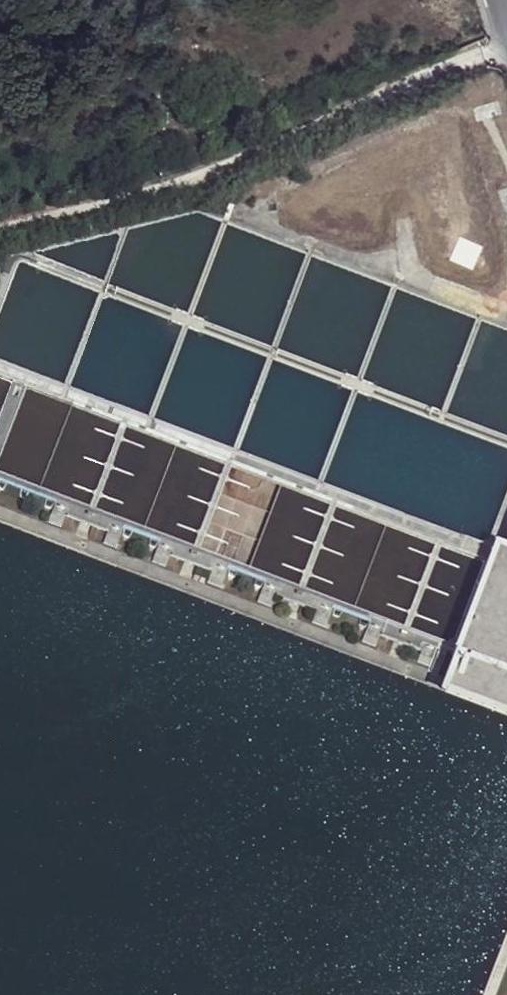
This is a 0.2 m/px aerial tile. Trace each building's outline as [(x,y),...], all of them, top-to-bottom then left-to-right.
[(109,522),(102,544),(115,548),(123,528),(160,540),(152,563),(165,568),(174,545),(214,562),(207,584),(220,589),(228,568),(265,581),(257,603),(270,608),(279,586),(319,602),(312,624),(324,628),(333,607),(369,621),(362,643),(375,647),(383,626),(425,640),(417,664),(430,668),(439,645),(457,651),(455,658),(456,658),(472,663),(506,677),(506,495),(488,546),(323,482),(357,391),(506,448),(506,436),(446,413),(481,323),(506,333),(506,330),(198,211),(29,255),(20,253),(10,256),(5,260),(2,266),(0,270),(0,311),(17,267),(19,265),(22,265),(26,265),(98,293),(63,384),(0,360),(0,376),(14,381),(0,416),(0,453),(26,386),(71,403),(123,423),(119,433),(115,433),(114,437),(116,440),(108,462),(105,462),(103,465),(105,468),(97,489),(93,490),(92,493),(94,497),(89,508),(38,489),(0,474),(0,480),(55,500),(47,522),(60,528),(69,506),(109,522)] [(443,693),(450,695),(506,717),(506,677),(472,663),(456,658),(443,693)] [(482,994),(506,994),(506,929),(482,994)]
